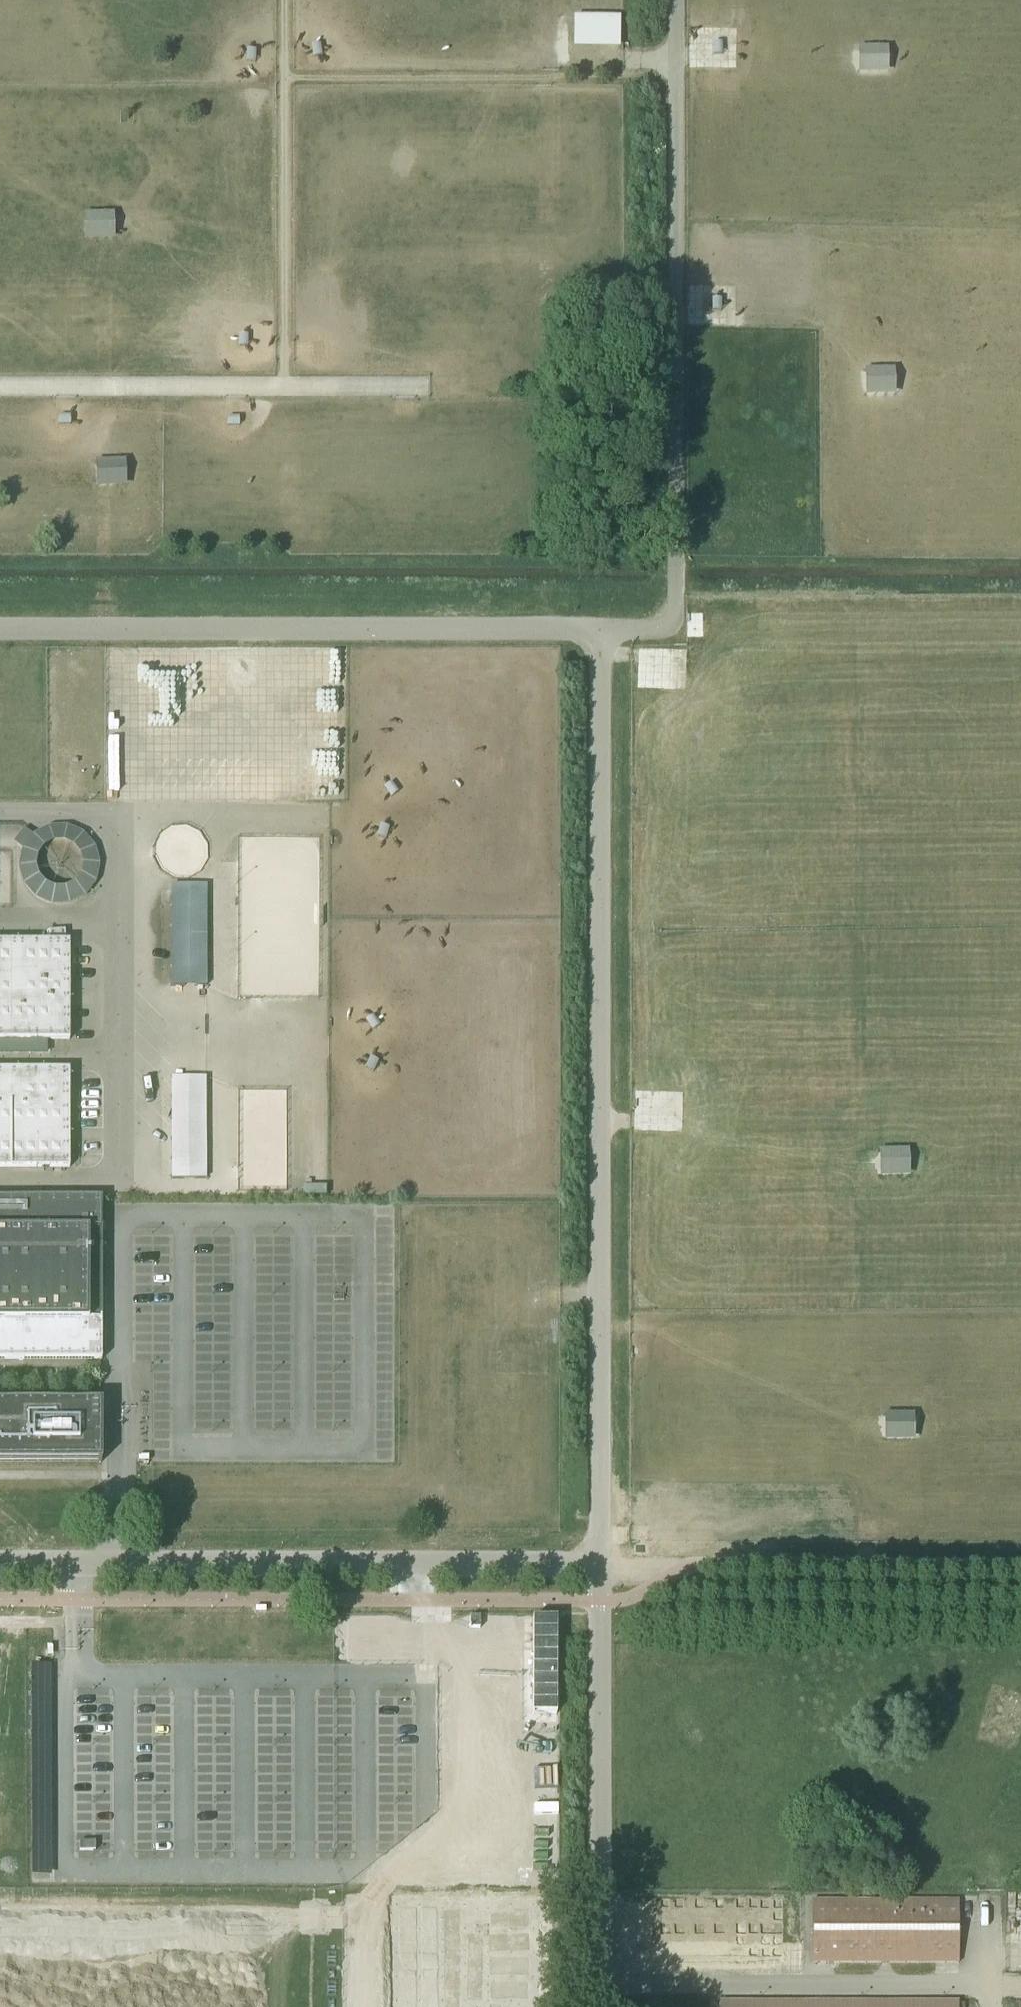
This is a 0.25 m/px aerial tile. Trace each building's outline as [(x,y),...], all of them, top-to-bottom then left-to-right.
[(619,33),(619,20),(584,19),(584,33),(584,41),(607,41),(618,41),(619,33)] [(888,49),(860,49),(860,76),(888,76),(888,49)] [(113,216),(85,216),(85,243),(113,243),(113,216)] [(893,373),(864,373),(864,399),(893,399),(893,373)] [(125,465),(96,464),(96,491),(125,491),(125,465)] [(196,875),(206,848),(196,844),(200,833),(166,821),(152,858),(196,875)] [(88,840),(77,832),(63,828),(49,829),(37,835),(28,843),(22,854),(19,866),(20,879),(25,891),(34,900),(45,906),(57,909),(70,907),(83,901),(93,892),(99,879),(100,865),(96,851),(88,840)] [(207,989),(209,892),(174,891),(173,989),(207,989)] [(69,1040),(69,942),(0,942),(0,1040),(69,1040)] [(69,1168),(69,1070),(0,1070),(0,1168),(69,1168)] [(207,1183),(207,1083),(171,1083),(170,1183),(207,1183)] [(243,1088),(242,1118),(284,1120),(286,1090),(243,1088)] [(240,1185),(253,1186),(253,1175),(247,1175),(249,1133),(242,1133),(240,1185)] [(908,1153),(879,1153),(879,1179),(908,1179),(908,1153)] [(102,1360),(101,1204),(101,1199),(102,1198),(0,1198),(0,1360),(102,1360)] [(101,1463),(102,1463),(102,1403),(0,1403),(0,1463),(101,1463)] [(958,1901),(824,1901),(812,1901),(812,1963),(958,1963),(958,1901)] [(534,1902),(395,1902),(395,2006),(534,2006),(534,1902)]
